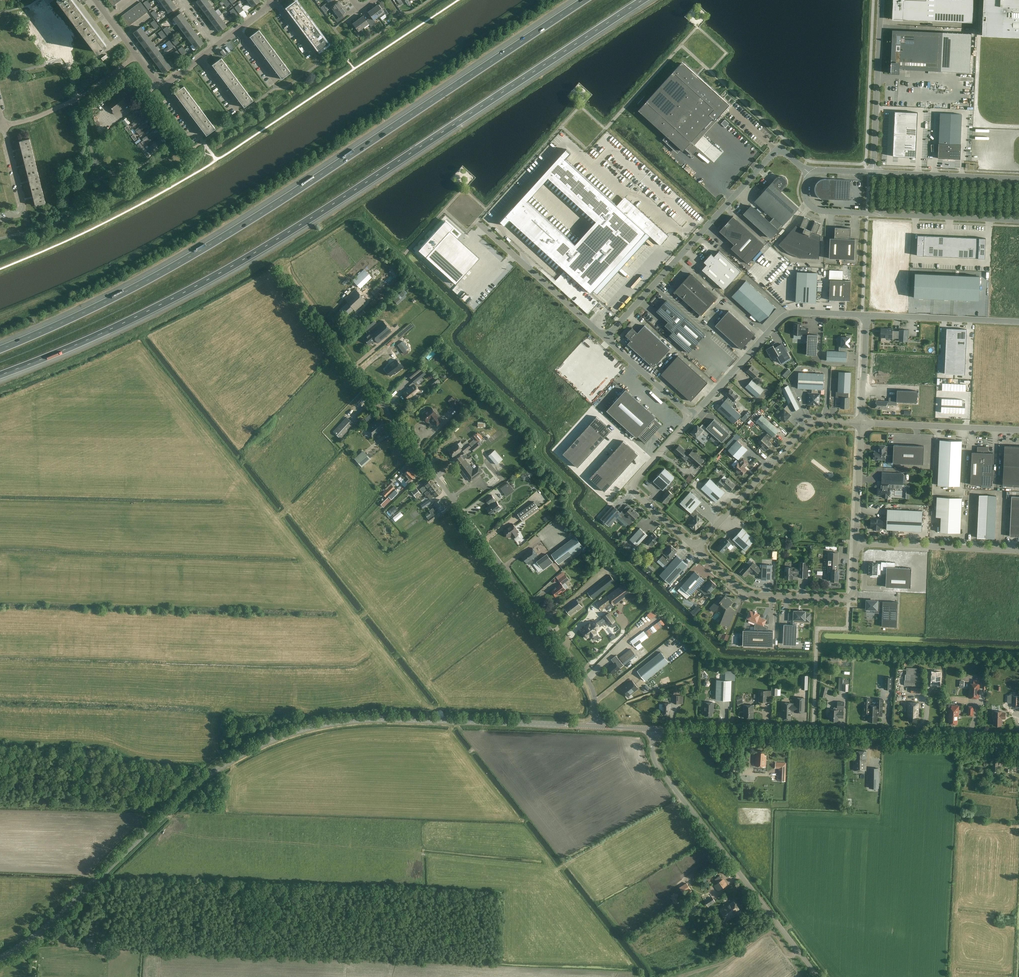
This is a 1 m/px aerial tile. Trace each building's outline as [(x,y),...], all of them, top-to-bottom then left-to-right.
[(59,2),(97,52),(106,45),(73,0),(58,0),(59,2)] [(893,19),(958,22),(972,23),(973,0),(894,0),(893,19)] [(982,35),(1018,37),(1018,0),(983,0),(982,35)] [(172,1),(165,7),(168,12),(176,7),(172,1)] [(211,6),(208,1),(200,6),(204,11),(211,6)] [(287,8),(298,23),(307,15),(297,1),(287,8)] [(333,13),(343,6),(339,1),(335,4),(333,1),(325,8),(327,10),(331,7),(333,10),(331,11),(333,13)] [(373,8),(379,16),(384,12),(386,16),(389,14),(384,7),(381,9),(378,4),(373,8)] [(215,11),(211,6),(204,11),(207,16),(215,11)] [(347,12),(343,6),(333,13),(331,14),(333,17),(336,14),(339,17),(335,20),(337,22),(344,17),(342,15),(347,12)] [(374,20),(379,16),(373,8),(368,12),(371,16),(368,18),(373,25),(376,23),(374,20)] [(219,16),(215,11),(207,16),(211,22),(219,16)] [(173,19),(177,24),(185,18),(181,13),(173,19)] [(308,37),(318,29),(307,15),(298,23),(308,37)] [(211,22),(215,27),(223,21),(219,16),(211,22)] [(371,27),(373,25),(368,18),(366,20),(363,16),(358,19),(363,27),(368,24),(371,27)] [(188,23),(185,18),(177,24),(181,29),(188,23)] [(358,31),(363,27),(358,19),(352,23),(356,28),(353,30),(358,36),(361,34),(358,31)] [(227,26),(223,21),(215,27),(219,32),(227,26)] [(181,29),(185,34),(192,28),(188,23),(181,29)] [(145,32),(141,27),(133,33),(137,38),(145,32)] [(185,34),(188,39),(196,33),(192,28),(185,34)] [(259,29),(253,33),(249,36),(260,51),(270,43),(259,29)] [(308,37),(319,51),(328,44),(318,29),(308,37)] [(943,32),(892,30),(892,31),(893,31),(891,73),(899,74),(899,67),(941,68),(942,33),(943,33),(943,32)] [(149,37),(145,32),(137,38),(141,43),(149,37)] [(188,39),(192,44),(200,38),(196,33),(188,39)] [(152,42),(149,37),(141,43),(145,48),(152,42)] [(192,44),(196,49),(204,43),(200,38),(192,44)] [(156,47),(152,42),(145,48),(148,53),(156,47)] [(271,65),(280,58),(270,43),(260,51),(271,65)] [(160,52),(156,47),(148,53),(152,58),(160,52)] [(152,58),(156,63),(164,57),(160,52),(152,58)] [(167,62),(164,57),(156,63),(160,68),(167,62)] [(212,65),(222,79),(232,72),(221,57),(212,65)] [(271,65),(281,79),(291,72),(280,58),(271,65)] [(160,68),(164,73),(171,67),(167,62),(160,68)] [(650,98),(638,111),(667,137),(663,141),(666,143),(667,144),(671,140),(683,152),(685,150),(692,156),(699,149),(692,143),(712,120),(715,122),(721,116),(720,115),(723,112),(721,110),(726,105),(721,100),(723,99),(718,94),(684,64),(651,99),(650,98)] [(233,93),(243,86),(232,72),(222,79),(233,93)] [(174,93),(185,107),(194,100),(184,86),(174,93)] [(233,93),(243,107),(253,100),(243,86),(233,93)] [(106,103),(110,109),(114,114),(130,102),(122,90),(110,100),(106,103)] [(185,107),(195,121),(205,114),(194,100),(185,107)] [(918,112),(895,111),(893,156),(916,157),(918,112)] [(195,121),(206,135),(216,128),(205,114),(195,121)] [(961,144),(960,144),(962,115),(940,114),(939,143),(938,158),(960,159),(961,144)] [(129,126),(131,129),(144,119),(142,116),(140,118),(137,115),(133,118),(135,121),(129,126)] [(133,132),(137,137),(144,131),(142,128),(140,130),(139,128),(133,132)] [(141,140),(145,146),(157,137),(153,131),(141,140)] [(19,141),(21,148),(23,157),(34,155),(30,138),(24,140),(22,140),(19,141)] [(164,145),(160,139),(149,147),(151,150),(150,151),(152,154),(164,145)] [(575,244),(528,201),(535,193),(530,189),(501,222),(505,226),(511,220),(591,293),(646,232),(660,245),(669,236),(630,200),(627,202),(632,207),(629,210),(625,206),(621,209),(566,159),(571,153),(567,149),(537,182),(541,186),(549,178),(597,221),(575,244)] [(23,157),(25,164),(27,173),(38,171),(34,155),(23,157)] [(27,173),(29,180),(31,189),(42,187),(38,171),(27,173)] [(756,201),(774,217),(769,222),(751,206),(744,214),(771,238),(797,209),(779,193),(785,186),(787,183),(787,180),(785,177),(782,176),(779,176),(777,177),(777,178),(768,187),(763,192),(756,201)] [(823,199),(824,199),(849,200),(850,180),(825,179),(824,179),(823,179),(822,179),(821,179),(821,180),(820,180),(819,181),(818,181),(818,182),(817,182),(816,183),(816,184),(815,185),(815,186),(815,187),(815,188),(815,189),(815,190),(815,191),(815,192),(815,193),(816,194),(816,195),(817,195),(817,196),(818,197),(819,197),(820,198),(821,198),(822,199),(823,199)] [(31,189),(33,196),(35,205),(38,205),(40,205),(40,204),(46,203),(42,187),(31,189)] [(237,226),(250,220),(248,215),(235,221),(237,226)] [(733,250),(742,258),(759,240),(733,216),(720,231),(734,244),(731,248),(733,250)] [(797,225),(779,245),(788,253),(799,258),(819,259),(820,235),(817,233),(821,224),(815,221),(811,231),(806,229),(810,219),(804,217),(800,226),(797,225)] [(418,250),(455,284),(479,258),(449,231),(453,227),(445,220),(418,250)] [(850,239),(851,228),(835,227),(834,238),(830,238),(829,258),(854,259),(855,239),(850,239)] [(918,235),(917,255),(985,258),(986,238),(918,235)] [(711,254),(704,262),(707,264),(702,270),(724,290),(741,271),(719,251),(714,256),(711,254)] [(364,269),(352,280),(359,287),(371,276),(364,269)] [(816,303),(817,273),(797,272),(796,302),(816,303)] [(980,276),(915,273),(914,297),(979,300),(980,276)] [(691,274),(683,283),(709,307),(717,298),(692,275),(692,274),(691,274)] [(850,301),(851,281),(830,280),(829,300),(847,301),(850,301)] [(376,298),(387,287),(381,281),(370,292),(376,298)] [(732,296),(762,324),(776,308),(746,281),(732,296)] [(701,315),(709,307),(683,283),(675,292),(675,293),(676,292),(701,315)] [(355,289),(345,299),(348,302),(340,309),(345,316),(354,309),(355,311),(366,301),(355,289)] [(689,353),(705,334),(703,332),(667,300),(657,311),(668,322),(665,325),(672,332),(669,335),(689,353)] [(729,311),(722,318),(727,323),(734,316),(729,311)] [(727,323),(733,328),(740,321),(734,316),(727,323)] [(372,318),(363,326),(367,330),(376,322),(374,320),(372,318)] [(721,331),(727,323),(722,318),(715,326),(721,331)] [(378,324),(369,332),(370,333),(363,338),(369,344),(375,339),(378,343),(391,331),(382,321),(378,324)] [(755,334),(740,321),(733,328),(748,342),(755,334)] [(733,328),(727,323),(721,331),(726,336),(733,328)] [(811,355),(817,355),(818,335),(808,334),(808,327),(802,327),(802,323),(794,323),(794,334),(801,335),(801,336),(807,336),(807,355),(811,355)] [(631,347),(642,357),(659,339),(644,325),(638,333),(632,328),(625,335),(631,340),(628,344),(631,347)] [(741,349),(748,342),(733,328),(726,336),(741,349)] [(881,329),(881,337),(886,337),(886,338),(892,338),(899,339),(899,341),(907,341),(907,339),(908,330),(900,330),(900,331),(892,331),(892,328),(888,328),(888,329),(881,329)] [(965,375),(967,329),(947,328),(945,374),(965,375)] [(839,342),(842,342),(841,346),(839,346),(839,351),(827,351),(826,361),(846,362),(847,352),(846,352),(846,347),(849,347),(849,344),(850,344),(850,341),(850,339),(851,336),(846,336),(846,337),(842,337),(839,337),(838,337),(837,339),(837,340),(838,341),(839,342)] [(659,339),(642,357),(654,367),(670,349),(659,339)] [(403,341),(397,345),(404,354),(407,351),(406,350),(403,346),(405,344),(403,341)] [(782,344),(775,348),(773,345),(766,349),(772,359),(777,356),(781,363),(790,358),(782,344)] [(678,356),(661,374),(691,401),(708,383),(678,356)] [(388,366),(385,369),(390,376),(393,373),(394,374),(402,368),(396,359),(387,365),(388,366)] [(413,381),(414,383),(416,382),(425,374),(419,366),(408,375),(413,381)] [(754,378),(745,387),(757,397),(763,390),(755,382),(758,378),(756,376),(759,372),(752,366),(747,371),(754,378)] [(836,397),(841,398),(841,397),(848,397),(848,392),(850,393),(851,372),(839,371),(838,378),(838,380),(838,392),(836,392),(836,397)] [(798,373),(798,388),(812,389),(812,393),(809,393),(808,404),(819,405),(819,394),(818,394),(818,389),(823,389),(824,374),(798,373)] [(418,384),(416,382),(414,383),(413,381),(412,382),(414,384),(410,387),(403,393),(409,400),(412,397),(414,400),(422,394),(420,391),(416,386),(418,384)] [(966,384),(942,383),(942,390),(966,391),(966,384)] [(784,409),(777,416),(784,422),(787,419),(791,415),(789,413),(792,410),(792,411),(799,408),(788,385),(781,388),(789,404),(784,409)] [(645,443),(662,425),(654,418),(656,416),(626,389),(607,410),(637,437),(638,436),(645,443)] [(730,389),(726,394),(729,397),(725,401),(717,409),(734,423),(739,417),(741,415),(732,407),(735,403),(734,401),(738,396),(730,389)] [(897,390),(897,398),(889,397),(889,401),(876,401),(876,408),(881,409),(887,409),(887,405),(896,405),(896,402),(912,402),(917,403),(917,391),(897,390)] [(962,399),(942,398),(941,412),(965,414),(965,403),(962,403),(962,399)] [(458,412),(463,407),(456,399),(451,404),(458,412)] [(422,413),(422,414),(421,415),(427,422),(430,419),(436,426),(441,421),(436,415),(436,414),(431,407),(426,411),(425,411),(422,413)] [(762,415),(756,421),(768,432),(764,437),(759,442),(766,449),(768,448),(769,448),(771,447),(771,446),(770,445),(772,444),(769,441),(773,436),(774,436),(778,430),(762,415)] [(347,416),(333,431),(340,438),(354,423),(347,416)] [(612,430),(597,416),(563,454),(578,467),(612,430)] [(375,420),(366,428),(373,437),(387,427),(380,418),(376,421),(375,420)] [(697,425),(691,432),(696,437),(699,433),(701,435),(703,433),(706,436),(710,432),(721,442),(730,433),(714,419),(706,428),(702,424),(700,427),(697,425)] [(458,422),(452,428),(456,431),(459,428),(461,425),(458,422)] [(473,436),(475,438),(468,444),(471,447),(478,441),(482,438),(478,432),(473,436)] [(742,475),(747,470),(744,467),(748,463),(743,458),(742,459),(740,457),(747,449),(737,440),(728,450),(738,459),(739,459),(741,461),(739,463),(739,462),(734,468),(736,470),(736,472),(738,473),(739,473),(742,475)] [(962,441),(940,440),(938,485),(960,486),(962,441)] [(623,441),(590,478),(605,492),(638,454),(623,441)] [(464,452),(471,447),(467,443),(461,448),(457,444),(448,450),(453,456),(462,450),(464,452)] [(473,452),(480,446),(477,443),(471,448),(473,452)] [(679,445),(674,451),(675,452),(675,453),(676,454),(677,454),(681,458),(680,459),(684,462),(688,459),(693,464),(697,467),(700,464),(704,460),(693,450),(686,457),(684,455),(687,452),(679,445)] [(873,456),(873,460),(877,460),(877,459),(885,460),(885,454),(893,454),(893,463),(896,463),(923,464),(924,446),(894,445),(893,447),(887,447),(885,447),(885,446),(879,445),(879,450),(877,451),(874,451),(874,456),(873,456)] [(1003,466),(1018,466),(1018,446),(1004,445),(1003,466)] [(981,485),(983,447),(977,446),(977,452),(972,452),(970,484),(981,485)] [(988,453),(988,447),(983,447),(981,485),(992,485),(992,474),(993,453),(988,453)] [(495,449),(488,455),(496,464),(503,459),(495,449)] [(361,466),(370,458),(364,451),(356,459),(361,466)] [(467,456),(464,452),(462,454),(454,460),(457,464),(465,458),(467,456)] [(465,458),(457,464),(470,481),(483,472),(478,465),(473,469),(465,458)] [(1003,466),(1002,486),(1018,486),(1018,466),(1003,466)] [(403,474),(403,473),(400,476),(402,478),(404,477),(405,478),(412,472),(409,469),(403,474)] [(675,483),(672,480),(674,478),(664,469),(653,481),(663,490),(665,492),(660,498),(666,504),(673,495),(668,490),(675,483)] [(405,478),(403,480),(408,484),(411,481),(410,480),(415,475),(412,472),(405,478)] [(889,491),(889,490),(893,490),(894,489),(894,484),(903,484),(903,473),(882,472),(882,483),(883,483),(883,487),(878,487),(878,495),(883,495),(883,497),(888,498),(888,495),(889,495),(890,495),(890,494),(890,492),(890,491),(889,491)] [(685,480),(690,484),(694,479),(689,475),(685,480)] [(434,483),(431,478),(424,484),(425,485),(420,489),(422,492),(427,488),(434,483)] [(710,479),(701,488),(716,502),(725,492),(720,488),(721,487),(722,487),(724,485),(730,491),(735,485),(727,478),(724,481),(721,479),(717,483),(716,485),(710,479)] [(426,496),(430,492),(438,487),(434,483),(427,488),(429,491),(428,492),(427,491),(424,493),(426,496)] [(386,497),(395,488),(391,484),(382,493),(386,497)] [(505,494),(509,490),(504,484),(499,487),(505,494)] [(442,492),(438,487),(430,492),(435,497),(442,492)] [(416,498),(421,493),(416,488),(411,492),(416,498)] [(395,489),(388,496),(380,504),(383,507),(398,492),(395,489)] [(692,529),(693,528),(695,530),(698,527),(699,527),(701,525),(700,524),(703,521),(701,519),(704,516),(695,508),(701,502),(690,492),(680,503),(691,513),(690,514),(695,518),(689,524),(691,526),(690,527),(692,529)] [(492,495),(485,500),(490,506),(486,509),(491,515),(501,508),(492,495)] [(1018,537),(1018,496),(1011,496),(1010,536),(1018,537)] [(941,512),(961,513),(962,498),(937,497),(936,517),(941,517),(941,512)] [(437,508),(443,503),(440,499),(435,503),(434,502),(430,505),(432,507),(435,505),(437,508)] [(429,500),(423,504),(421,505),(423,508),(431,503),(429,500)] [(534,502),(518,514),(523,521),(539,508),(534,502)] [(437,508),(434,510),(431,512),(432,512),(434,515),(438,512),(437,511),(438,510),(440,512),(446,508),(443,503),(437,508)] [(394,505),(392,507),(388,510),(392,514),(398,509),(394,505)] [(627,511),(624,509),(620,513),(613,506),(601,519),(606,523),(609,526),(619,514),(622,517),(624,515),(630,521),(631,519),(633,521),(638,515),(630,508),(627,511)] [(870,521),(870,524),(871,524),(870,525),(873,526),(875,527),(874,530),(879,530),(879,527),(882,527),(882,526),(886,526),(886,529),(898,530),(921,531),(922,511),(887,509),(887,517),(884,517),(882,518),(882,519),(871,519),(871,521),(870,521)] [(941,512),(941,517),(940,532),(960,533),(961,513),(941,512)] [(503,531),(508,537),(511,535),(514,538),(518,535),(516,532),(518,530),(513,524),(509,527),(503,531)] [(640,528),(630,539),(637,546),(644,539),(652,546),(654,543),(655,544),(656,544),(657,542),(657,541),(659,538),(653,533),(650,537),(640,528)] [(722,542),(717,547),(723,553),(731,544),(733,546),(736,542),(745,550),(755,540),(742,529),(733,539),(730,537),(727,540),(725,538),(722,542)] [(558,543),(564,539),(559,532),(556,534),(558,537),(555,539),(558,543)] [(583,546),(575,536),(551,554),(559,564),(583,546)] [(665,579),(670,584),(687,565),(677,556),(673,560),(670,558),(677,550),(671,546),(664,553),(667,556),(665,559),(670,564),(660,575),(665,579)] [(533,562),(531,560),(538,555),(533,548),(526,553),(526,554),(522,556),(527,562),(529,565),(533,562)] [(838,553),(829,553),(828,572),(831,572),(831,581),(838,581),(838,569),(837,569),(838,558),(838,553)] [(543,570),(553,562),(547,554),(537,562),(543,570)] [(784,571),(784,575),(785,575),(785,578),(792,579),(793,575),(799,576),(799,577),(807,577),(807,568),(807,562),(799,562),(799,568),(793,568),(793,567),(785,567),(785,571),(784,571)] [(872,576),(878,576),(879,570),(881,570),(886,570),(886,587),(910,588),(911,568),(895,567),(895,562),(891,562),(886,562),(881,562),(881,564),(877,563),(869,563),(868,574),(872,574),(872,576)] [(747,563),(740,571),(746,576),(751,570),(755,575),(758,572),(759,573),(761,574),(761,579),(771,580),(772,568),(772,565),(762,564),(762,570),(760,569),(761,569),(754,563),(750,566),(747,563)] [(558,586),(552,591),(555,596),(562,591),(563,592),(566,589),(562,585),(569,579),(565,574),(563,572),(556,577),(561,583),(558,586)] [(687,598),(700,583),(704,586),(703,587),(704,588),(702,590),(702,591),(705,594),(707,594),(708,592),(709,593),(710,593),(716,585),(710,579),(708,582),(708,581),(706,581),(706,582),(704,580),(695,572),(678,590),(687,598)] [(611,575),(588,592),(593,599),(615,582),(611,575)] [(624,583),(607,596),(606,594),(597,601),(598,602),(596,603),(601,610),(612,602),(614,605),(631,593),(624,583)] [(721,595),(710,608),(713,611),(720,604),(726,609),(720,623),(729,627),(734,614),(735,610),(735,611),(736,610),(730,605),(733,602),(726,595),(724,597),(721,595)] [(577,611),(582,607),(577,599),(565,608),(570,615),(577,610),(577,611)] [(867,606),(867,608),(875,609),(874,613),(882,613),(881,626),(897,627),(898,602),(883,601),(883,602),(877,602),(877,601),(874,601),(870,600),(870,601),(867,600),(867,603),(867,606)] [(691,613),(695,616),(701,609),(697,605),(691,613)] [(753,612),(750,611),(749,613),(748,613),(747,614),(746,615),(747,617),(747,618),(750,619),(750,620),(750,621),(756,623),(754,626),(754,630),(743,630),(743,645),(773,646),(773,631),(767,631),(767,627),(763,626),(766,620),(762,618),(758,617),(759,614),(756,613),(757,612),(753,611),(753,612)] [(784,624),(783,639),(783,644),(796,645),(796,640),(796,639),(797,625),(794,625),(794,621),(810,621),(810,620),(810,619),(810,617),(810,616),(810,614),(805,614),(805,611),(794,611),(794,614),(789,613),(789,620),(792,621),(792,624),(784,624)] [(611,616),(606,619),(607,621),(610,624),(612,627),(617,624),(615,621),(611,616)] [(586,628),(581,631),(586,638),(591,634),(592,636),(593,636),(595,640),(599,637),(596,633),(597,633),(595,631),(600,628),(598,626),(601,624),(599,621),(596,623),(595,621),(590,625),(590,624),(585,627),(586,628)] [(643,646),(640,643),(660,628),(655,622),(631,641),(635,647),(636,647),(638,650),(643,646)] [(679,651),(685,647),(681,642),(675,646),(679,651)] [(661,652),(637,671),(645,681),(668,662),(661,652)] [(620,668),(624,665),(616,655),(611,659),(614,663),(608,668),(613,674),(620,668)] [(905,680),(904,680),(904,685),(922,686),(923,673),(917,673),(917,668),(907,667),(906,674),(905,674),(905,680)] [(932,671),(931,686),(941,686),(942,671),(932,671)] [(848,691),(849,684),(849,680),(843,679),(843,677),(839,677),(838,690),(842,691),(848,691)] [(731,680),(717,680),(716,700),(731,700),(731,680)] [(627,696),(631,694),(638,688),(632,681),(621,689),(626,695),(627,696)] [(969,683),(969,698),(979,698),(979,684),(969,683)] [(820,696),(826,697),(828,688),(823,686),(820,696)] [(759,701),(767,702),(772,702),(772,691),(759,690),(759,701)] [(782,707),(782,712),(783,712),(783,718),(791,719),(791,711),(795,711),(795,712),(803,713),(804,698),(796,697),(796,703),(783,703),(783,707),(782,707)] [(870,698),(864,698),(864,715),(868,715),(868,721),(877,722),(877,716),(882,716),(882,699),(877,699),(877,706),(870,705),(870,698)] [(838,701),(837,707),(835,706),(834,707),(834,709),(830,709),(830,720),(838,721),(838,718),(843,718),(844,702),(838,701)] [(705,702),(704,711),(705,711),(705,716),(712,716),(713,711),(713,709),(714,709),(714,702),(705,702)] [(919,702),(908,702),(908,716),(909,716),(908,722),(917,722),(917,715),(918,715),(919,702)] [(671,703),(663,703),(662,714),(670,714),(670,708),(671,708),(671,703)] [(744,705),(744,717),(753,717),(754,705),(744,705)] [(949,709),(948,717),(949,717),(949,723),(951,724),(952,724),(954,724),(957,724),(957,716),(958,716),(959,706),(952,705),(951,710),(949,709)] [(1005,719),(1005,713),(1002,712),(1002,711),(994,711),(993,725),(1001,725),(1002,718),(1005,719)] [(764,755),(765,751),(757,751),(756,758),(755,766),(765,767),(766,755),(764,755)] [(866,759),(866,751),(856,751),(856,755),(854,755),(854,758),(854,770),(866,770),(866,761),(865,761),(865,759),(866,759)] [(1000,756),(1000,765),(1018,766),(1018,758),(1000,756)] [(775,768),(779,768),(784,768),(784,775),(785,775),(786,763),(775,762),(775,768)] [(878,788),(878,768),(870,768),(869,783),(869,788),(874,788),(878,788)] [(862,788),(865,775),(855,773),(852,786),(862,788)] [(718,891),(728,884),(723,878),(714,885),(718,891)] [(716,902),(712,897),(705,902),(709,907),(716,902)] [(726,906),(725,905),(719,910),(727,920),(736,913),(740,910),(733,901),(726,906)] [(696,908),(694,904),(687,907),(689,911),(690,912),(696,908)]
